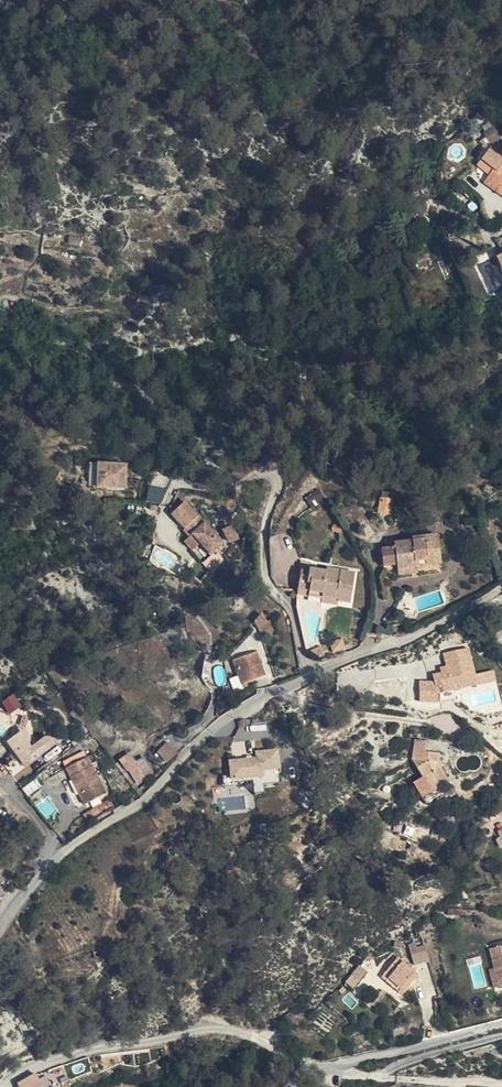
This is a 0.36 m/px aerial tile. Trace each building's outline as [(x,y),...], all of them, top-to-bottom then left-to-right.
[(501,140),(492,127),(484,133),(493,145),(501,140)] [(486,180),(497,189),(494,192),(501,198),(501,170),(500,169),(497,173),(493,170),(486,180)] [(497,189),(486,180),(483,184),(494,192),(497,189)] [(80,246),(81,238),(70,237),(69,245),(80,246)] [(91,463),(89,484),(95,484),(97,463),(91,463)] [(127,488),(128,465),(99,464),(98,487),(127,488)] [(481,466),(476,476),(499,484),(501,477),(501,473),(481,466)] [(162,503),(165,487),(149,484),(147,500),(162,503)] [(385,493),(384,499),(380,498),(378,513),(389,516),(393,494),(385,493)] [(213,556),(224,545),(186,503),(173,515),(186,529),(185,531),(191,538),(193,536),(213,556)] [(231,544),(238,540),(233,529),(226,531),(231,544)] [(418,568),(418,570),(430,569),(429,566),(441,565),(437,534),(411,537),(411,540),(393,542),(394,547),(381,549),(383,567),(396,566),(397,571),(418,568)] [(308,571),(309,569),(309,562),(302,562),(301,570),(308,571)] [(338,601),(338,602),(350,603),(353,572),(327,568),(327,571),(309,569),(308,571),(301,570),(298,591),(306,592),(306,597),(322,599),(322,598),(338,601)] [(419,574),(418,570),(418,568),(397,571),(398,576),(419,574)] [(338,606),(338,602),(338,601),(322,598),(322,599),(321,603),(338,606)] [(271,633),(264,621),(257,625),(264,637),(271,633)] [(492,629),(493,631),(488,634),(492,641),(497,637),(498,639),(501,636),(501,622),(492,629)] [(345,647),(342,640),(330,644),(332,652),(345,647)] [(434,673),(436,680),(421,680),(420,701),(438,701),(439,692),(478,683),(470,646),(445,652),(448,665),(442,666),(443,671),(434,673)] [(307,653),(314,658),(323,654),(320,647),(307,653)] [(241,684),(262,677),(257,663),(260,661),(258,653),(233,662),(241,684)] [(257,663),(262,677),(265,676),(260,661),(257,663)] [(10,713),(22,705),(14,692),(2,700),(10,713)] [(22,723),(18,726),(24,734),(28,731),(22,723)] [(24,734),(18,726),(5,736),(21,759),(27,759),(54,739),(48,731),(43,731),(29,741),(29,745),(24,744),(24,734)] [(431,775),(439,787),(449,781),(439,764),(440,754),(426,752),(427,742),(415,740),(413,762),(424,779),(431,775)] [(175,756),(166,744),(155,752),(164,764),(175,756)] [(258,782),(282,780),(279,746),(255,748),(256,755),(229,757),(231,780),(258,778),(258,782)] [(137,764),(130,756),(122,761),(140,784),(148,778),(144,773),(150,768),(144,759),(137,764)] [(86,805),(105,791),(83,758),(64,771),(86,805)] [(129,771),(122,761),(121,763),(128,772),(129,771)] [(154,774),(150,768),(144,773),(148,778),(154,774)] [(431,792),(439,787),(431,775),(424,779),(431,792)] [(456,861),(445,871),(457,876),(463,870),(456,861)] [(416,963),(430,959),(425,944),(418,946),(417,941),(410,943),(416,963)] [(499,988),(501,987),(501,947),(487,951),(493,970),(499,988)] [(103,955),(101,949),(93,953),(95,958),(103,955)] [(419,972),(398,956),(382,975),(387,979),(384,982),(399,993),(400,991),(403,993),(419,972)] [(357,987),(368,968),(359,963),(348,982),(357,987)] [(493,990),(499,988),(493,970),(488,972),(493,990)] [(40,1073),(21,1086),(47,1086),(40,1073)]
